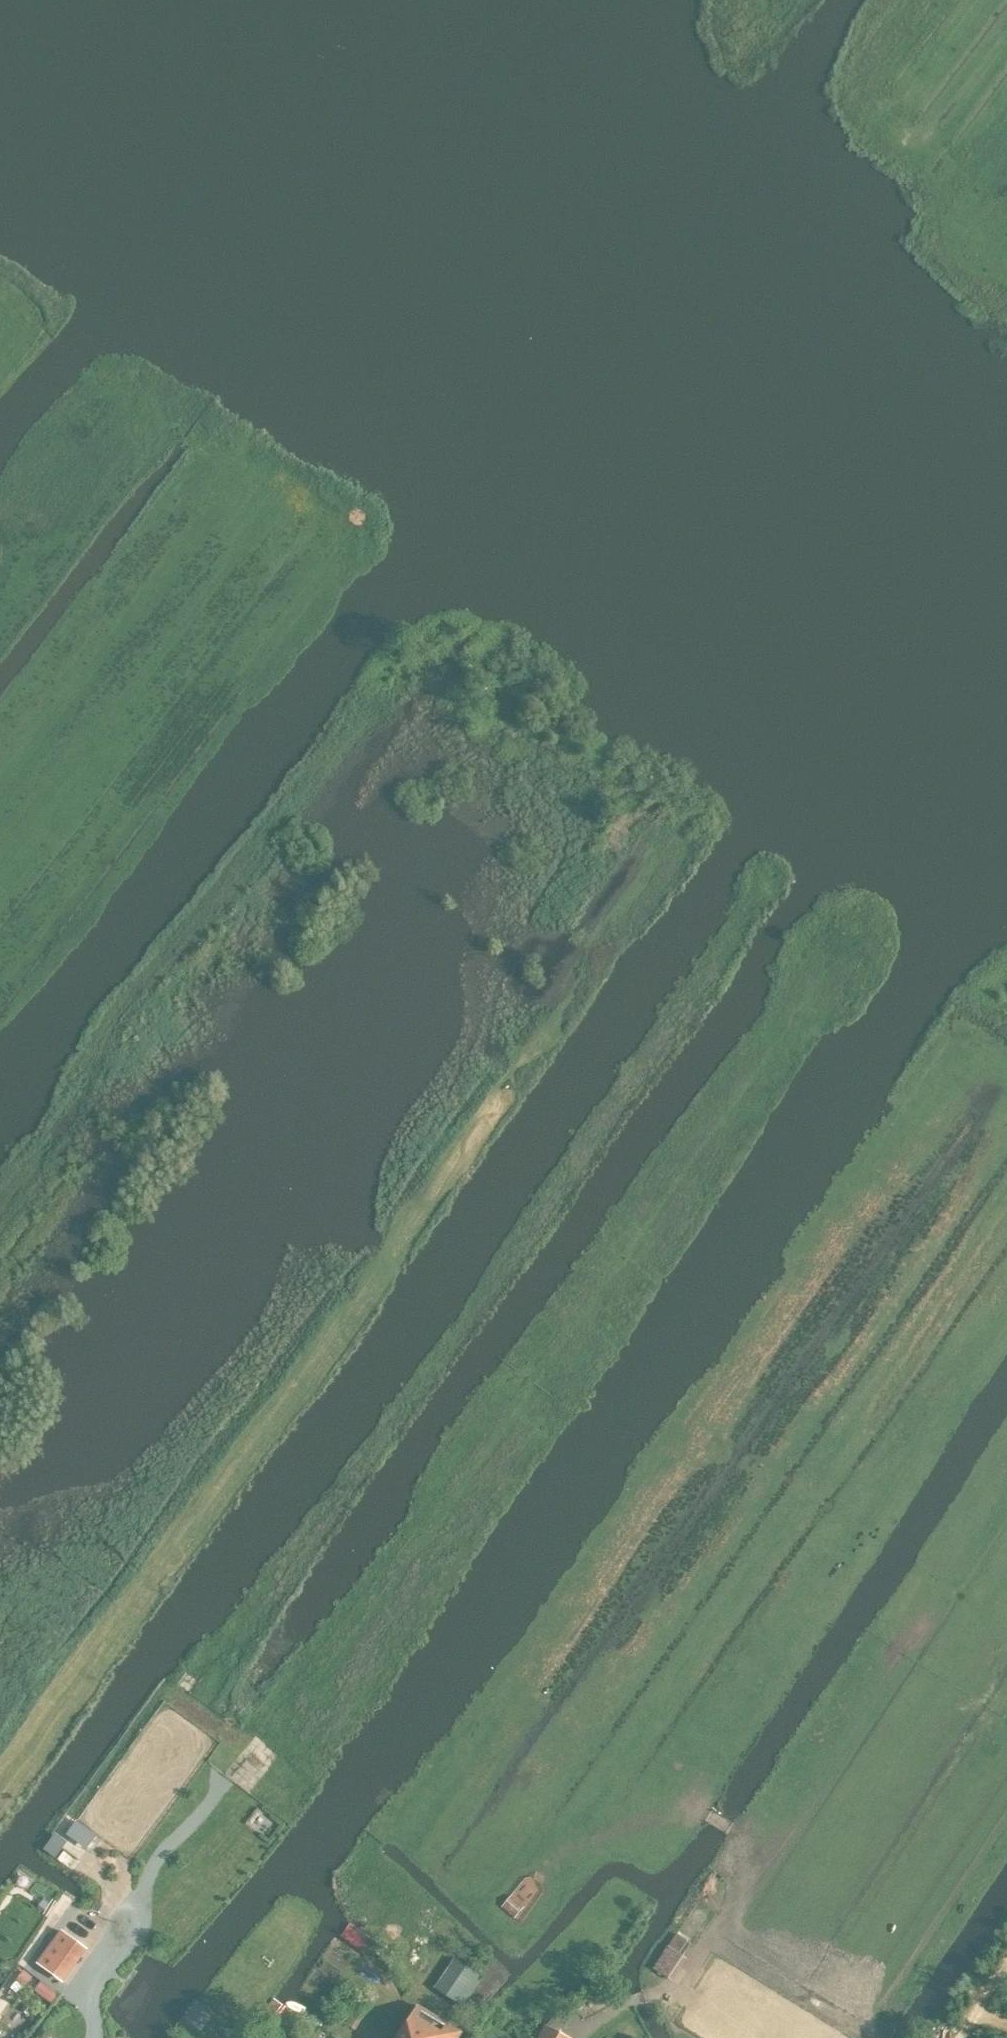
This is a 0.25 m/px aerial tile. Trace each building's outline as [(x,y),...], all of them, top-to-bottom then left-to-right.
[(88,1845),(98,1832),(78,1818),(69,1831),(88,1845)] [(57,1831),(46,1846),(58,1855),(69,1839),(57,1831)] [(510,1895),(501,1905),(514,1916),(523,1905),(510,1895)] [(79,1945),(59,1930),(35,1962),(56,1977),(79,1945)] [(666,1945),(652,1967),(672,1979),(686,1958),(682,1956),(668,1946),(666,1945)] [(453,1957),(433,1985),(458,2002),(477,1974),(453,1957)] [(22,1968),(15,1977),(23,1983),(25,1984),(32,1975),(22,1968)] [(15,1977),(10,1985),(15,1989),(23,1983),(15,1977)] [(40,1979),(33,1987),(51,2000),(57,1992),(40,1979)] [(547,2001),(538,2014),(544,2019),(554,2005),(547,2001)] [(417,2004),(397,2037),(458,2037),(462,2031),(417,2004)] [(545,2025),(538,2037),(570,2037),(545,2025)] [(922,2037),(934,2037),(934,2030),(922,2029),(922,2037)]
